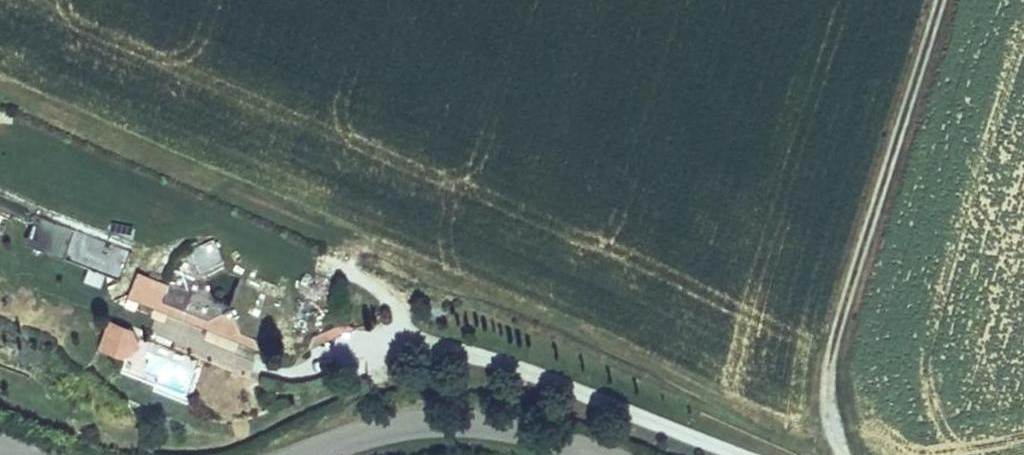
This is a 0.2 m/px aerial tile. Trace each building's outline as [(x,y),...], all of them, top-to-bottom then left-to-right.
[(63,258),(74,229),(36,216),(26,245),(63,258)] [(119,278),(130,252),(76,230),(65,257),(119,278)] [(214,240),(194,247),(202,267),(221,259),(214,240)] [(162,300),(168,284),(135,271),(125,296),(157,310),(162,300)] [(204,317),(162,300),(157,310),(206,328),(204,317)] [(245,335),(236,314),(220,308),(204,317),(206,328),(234,340),(245,335)] [(309,345),(359,325),(345,318),(314,331),(309,345)] [(99,346),(116,352),(124,330),(108,323),(99,346)] [(124,330),(116,352),(127,357),(136,334),(124,330)] [(272,356),(267,343),(245,335),(234,340),(272,356)]
